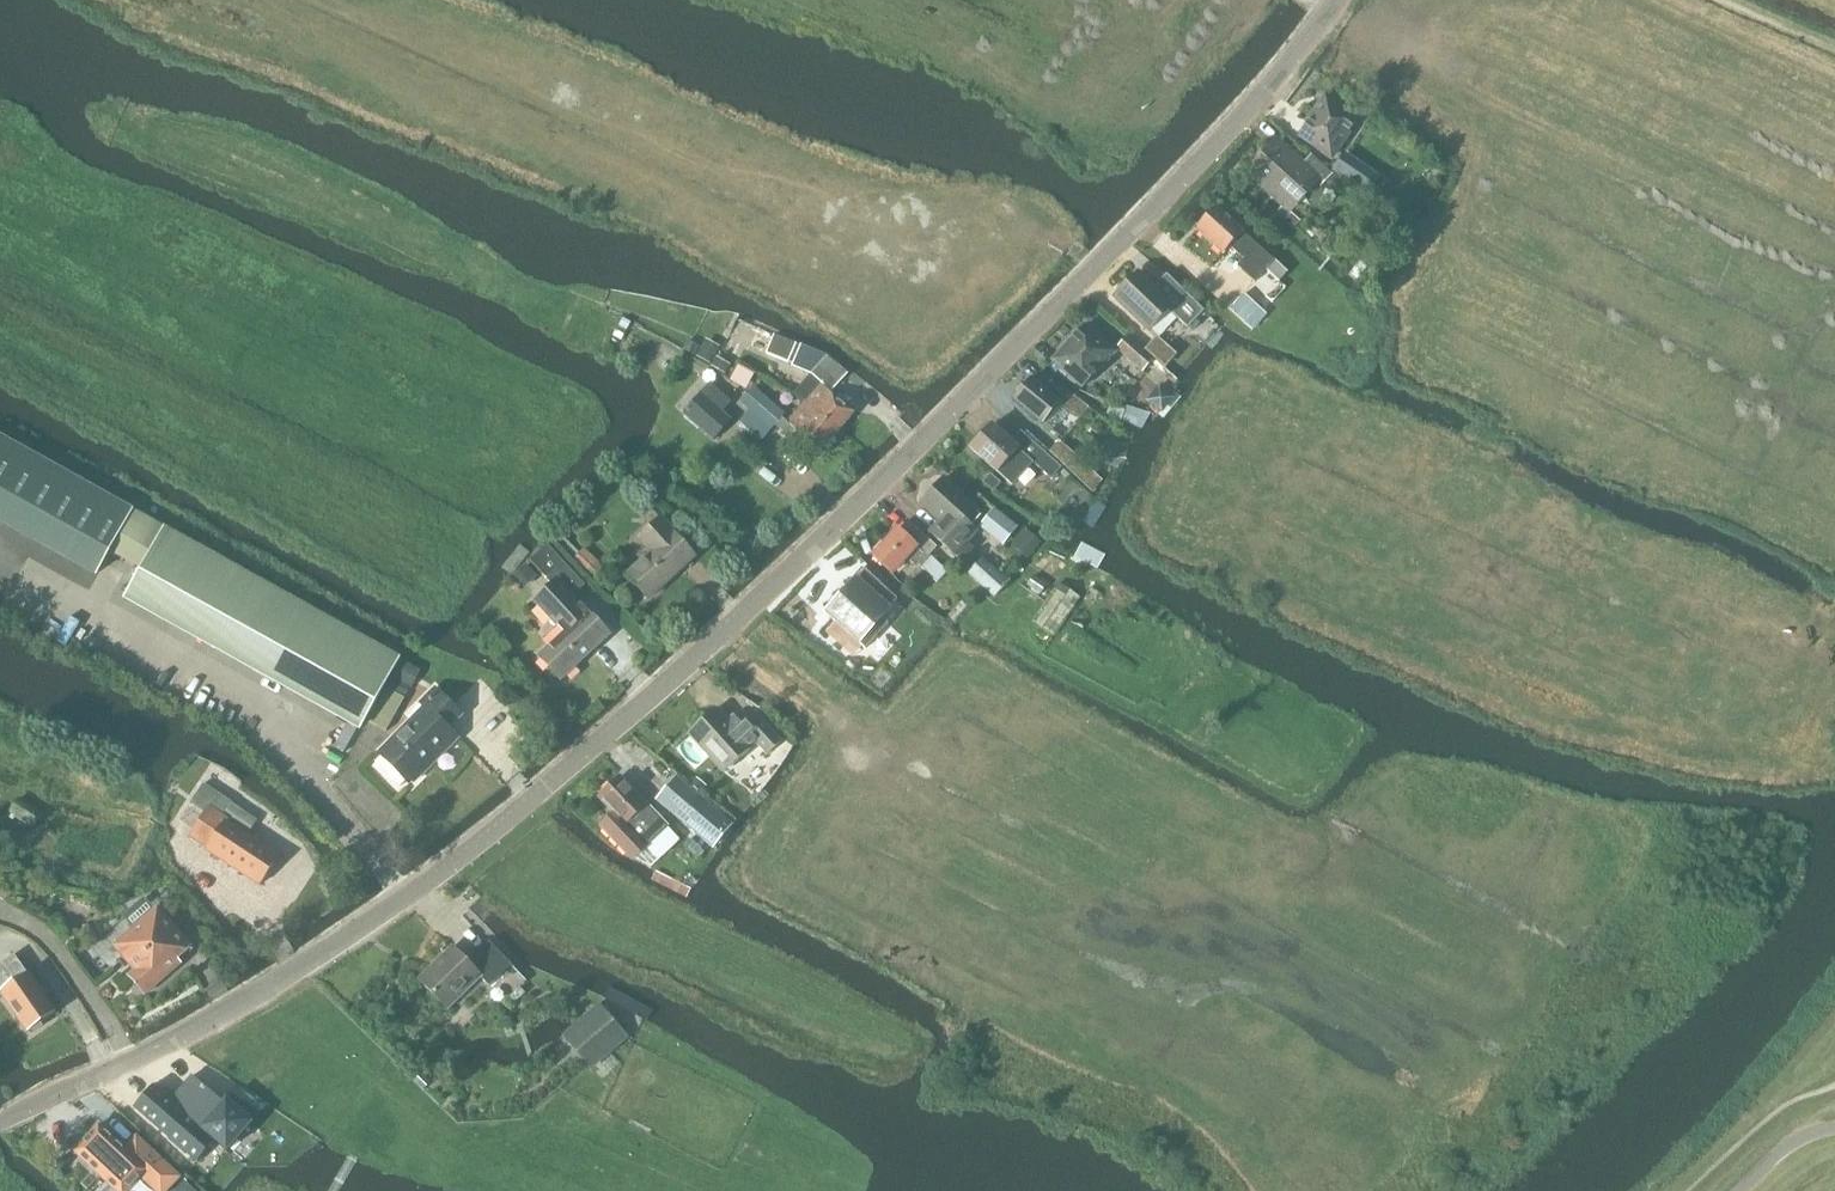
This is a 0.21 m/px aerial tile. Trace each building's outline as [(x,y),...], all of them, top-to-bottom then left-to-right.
[(1326,96),(1299,134),(1332,156),(1358,119),(1326,96)] [(1331,174),(1310,157),(1302,166),(1278,144),(1252,173),(1294,210),(1317,183),(1321,186),(1325,182),(1326,181),(1331,174)] [(1335,169),(1367,191),(1377,177),(1345,155),(1335,169)] [(1326,181),(1325,182),(1339,193),(1348,183),(1333,171),(1331,174),(1326,181)] [(1224,253),(1231,246),(1245,259),(1238,266),(1255,281),(1267,269),(1279,280),(1288,270),(1275,259),(1274,260),(1216,207),(1197,229),(1224,253)] [(1291,214),(1286,219),(1295,228),(1300,222),(1291,214)] [(1358,278),(1367,267),(1359,260),(1349,271),(1358,278)] [(1189,328),(1205,311),(1166,274),(1154,288),(1138,273),(1114,298),(1150,331),(1170,310),(1189,328)] [(1230,310),(1251,330),(1266,314),(1245,293),(1230,310)] [(622,320),(618,327),(627,332),(631,324),(622,320)] [(1083,386),(1114,353),(1085,326),(1054,360),(1083,386)] [(1154,358),(1129,336),(1118,348),(1143,370),(1154,358)] [(788,364),(795,345),(774,337),(766,357),(788,364)] [(1147,348),(1163,364),(1174,353),(1157,337),(1147,348)] [(689,342),(684,351),(694,356),(699,347),(689,342)] [(797,347),(790,365),(812,373),(822,382),(805,402),(839,431),(855,411),(832,391),(847,373),(828,356),(798,345),(797,347)] [(704,346),(697,358),(710,366),(717,354),(704,346)] [(717,357),(712,366),(725,374),(731,365),(717,357)] [(749,384),(754,368),(739,363),(734,379),(749,384)] [(1031,378),(1015,399),(1043,422),(1060,402),(1031,378)] [(699,393),(682,413),(714,441),(731,421),(699,393)] [(749,409),(739,421),(762,440),(776,424),(791,438),(797,430),(821,451),(839,431),(805,402),(788,422),(782,416),(786,412),(763,393),(749,409)] [(1065,407),(1080,419),(1089,408),(1074,396),(1065,407)] [(1127,406),(1125,410),(1111,405),(1107,414),(1122,421),(1122,420),(1139,426),(1149,419),(1150,417),(1151,414),(1127,406)] [(1043,450),(1021,430),(1011,441),(992,424),(971,448),(1012,484),(1032,461),(1033,461),(1033,462),(1052,479),(1062,468),(1043,450)] [(100,571),(111,553),(134,510),(0,436),(0,516),(100,571)] [(1057,436),(1044,449),(1073,475),(1086,462),(1057,436)] [(992,476),(985,484),(994,492),(1000,484),(992,476)] [(979,530),(968,520),(977,510),(942,480),(921,503),(939,520),(931,530),(964,560),(974,547),(969,542),(979,530)] [(662,517),(654,508),(649,513),(657,522),(662,517)] [(1017,528),(994,509),(979,527),(1003,545),(1017,528)] [(134,510),(111,553),(142,570),(127,598),(361,728),(400,659),(134,510)] [(627,575),(648,598),(683,566),(675,558),(687,546),(661,518),(640,538),(653,552),(627,575)] [(916,559),(921,564),(937,546),(909,520),(899,529),(898,528),(873,556),(893,574),(907,559),(912,563),(916,559)] [(1025,530),(1015,543),(1030,556),(1040,543),(1025,530)] [(548,544),(531,561),(553,585),(536,601),(565,633),(541,656),(562,679),(595,648),(588,642),(603,628),(573,596),(586,585),(548,544)] [(595,581),(606,569),(585,548),(573,559),(595,581)] [(931,556),(921,567),(938,583),(948,571),(931,556)] [(968,573),(995,598),(1010,582),(983,557),(968,573)] [(528,566),(517,576),(525,585),(536,575),(528,566)] [(887,623),(881,617),(897,600),(891,594),(871,576),(862,567),(856,573),(836,595),(822,610),(864,648),(887,623)] [(876,570),(871,576),(891,594),(897,587),(876,570)] [(1035,577),(1028,586),(1039,595),(1047,587),(1035,577)] [(1032,622),(1054,637),(1080,597),(1058,583),(1032,622)] [(955,622),(968,607),(962,601),(948,616),(955,622)] [(402,662),(394,677),(406,684),(415,669),(402,662)] [(393,679),(387,689),(404,698),(409,688),(393,679)] [(415,717),(380,753),(409,783),(413,779),(415,781),(426,770),(424,768),(456,736),(449,728),(462,714),(436,688),(411,713),(415,717)] [(404,698),(387,689),(369,722),(386,731),(404,698)] [(714,708),(712,710),(689,733),(725,771),(751,747),(750,744),(755,740),(767,752),(781,739),(755,711),(741,724),(743,727),(737,732),(714,708)] [(344,752),(357,731),(346,725),(334,747),(344,752)] [(633,860),(668,826),(647,804),(620,776),(600,796),(615,811),(600,825),(633,860)] [(733,825),(675,779),(657,802),(715,847),(733,825)] [(691,784),(699,792),(703,786),(695,779),(691,784)] [(204,784),(191,804),(205,813),(195,829),(212,840),(206,849),(261,885),(280,855),(248,835),(258,820),(204,784)] [(34,825),(41,814),(19,801),(12,811),(34,825)] [(114,945),(136,970),(129,976),(145,994),(182,962),(179,958),(192,946),(159,907),(114,945)] [(448,1008),(481,976),(490,986),(512,964),(489,941),(468,962),(453,947),(440,959),(442,961),(423,980),(421,978),(420,979),(448,1008)] [(0,969),(0,997),(3,995),(28,1032),(32,1029),(34,1032),(43,1026),(41,1023),(56,1012),(28,972),(27,973),(14,955),(0,965),(2,967),(0,969)] [(510,997),(515,1002),(525,993),(519,987),(510,997)] [(627,1036),(603,1009),(567,1041),(590,1068),(627,1036)] [(421,1073),(413,1080),(423,1090),(431,1083),(421,1073)] [(193,1076),(170,1102),(215,1141),(227,1152),(254,1120),(229,1098),(224,1104),(193,1076)] [(153,1087),(134,1108),(197,1163),(215,1141),(170,1102),(153,1087)] [(75,1151),(117,1190),(128,1190),(141,1178),(155,1190),(168,1190),(181,1177),(137,1136),(125,1149),(100,1125),(75,1151)]
